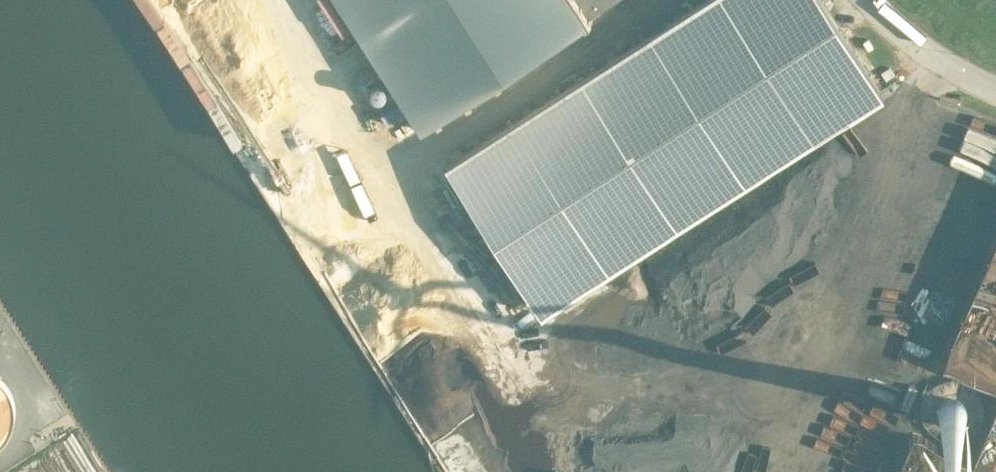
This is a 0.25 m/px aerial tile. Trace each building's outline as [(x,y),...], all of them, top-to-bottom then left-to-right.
[(420,125),(591,14),(582,0),(340,0),(420,125)] [(449,161),(541,304),(878,88),(821,0),(701,0),(449,161)] [(927,104),(909,153),(928,160),(946,111),(927,104)] [(988,246),(995,226),(995,194),(978,243),(988,246)] [(930,266),(947,270),(959,225),(942,220),(930,266)] [(851,309),(799,369),(816,383),(868,324),(851,309)] [(990,376),(988,364),(948,340),(946,340),(948,352),(953,363),(955,380),(928,324),(917,326),(924,375),(917,378),(919,391),(944,406),(946,418),(951,428),(961,435),(953,448),(964,443),(973,427),(972,418),(978,415),(982,408),(981,407),(979,395),(990,376)] [(662,442),(676,425),(668,419),(655,436),(662,442)] [(534,452),(549,468),(584,436),(570,420),(534,452)] [(967,471),(995,471),(995,463),(986,463),(986,455),(966,456),(967,471)] [(538,467),(528,457),(513,471),(514,471),(533,471),(538,467)]
